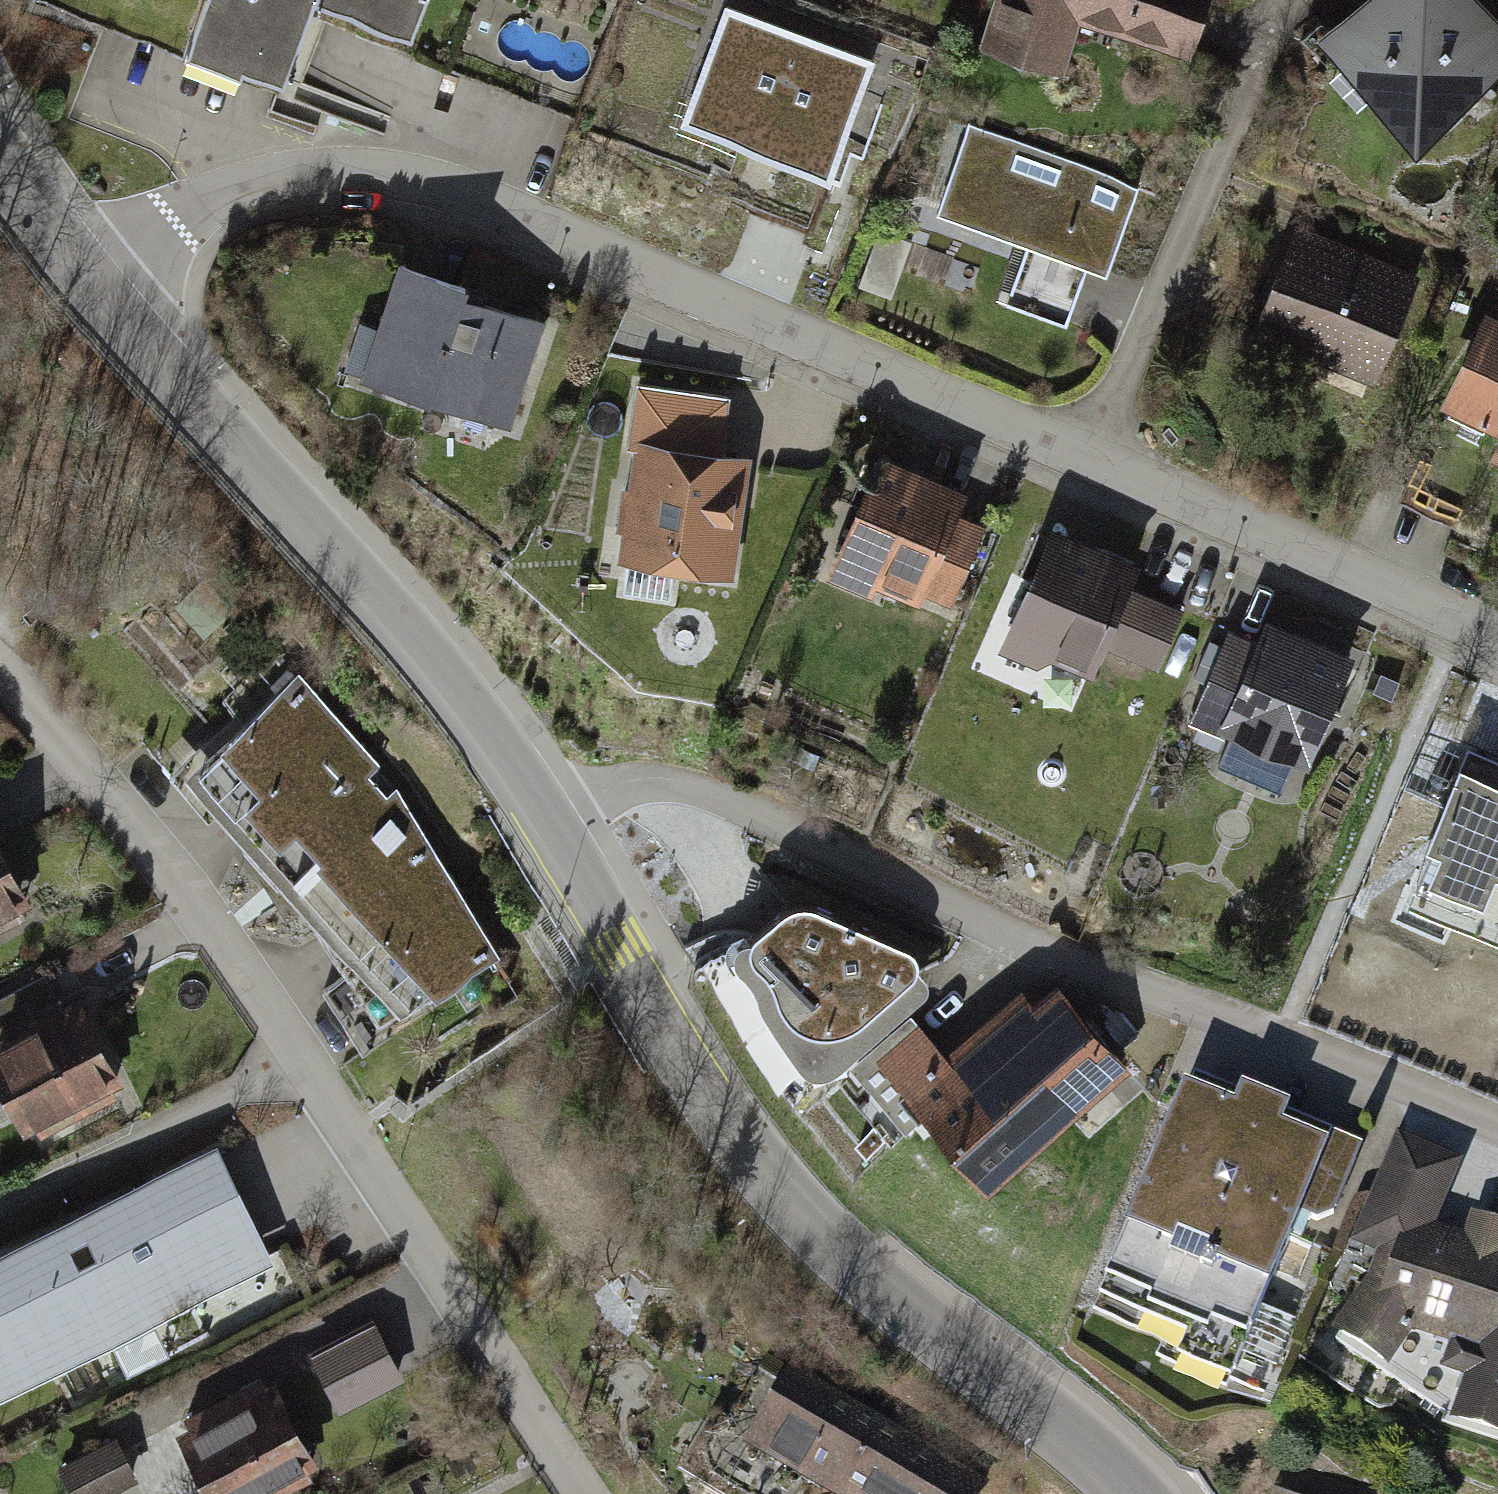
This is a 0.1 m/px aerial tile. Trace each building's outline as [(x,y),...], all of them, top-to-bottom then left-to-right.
[(204,49),(304,80),(328,0),(219,0),(204,49)] [(433,34),(444,0),(335,0),(433,34)] [(985,45),(1073,69),(1085,24),(1200,56),(1216,0),(998,0),(985,45)] [(1482,0),(1362,0),(1327,31),(1431,145),(1497,85),(1497,17),(1482,0)] [(882,60),(732,7),(689,129),(838,182),(882,60)] [(1148,182),(974,124),(944,212),(1119,270),(1148,182)] [(1421,275),(1298,224),(1251,336),(1374,387),(1421,275)] [(868,280),(890,288),(908,238),(886,230),(868,280)] [(480,286),(406,264),(372,375),(519,420),(548,325),(475,303),(480,286)] [(1493,314),(1453,404),(1497,424),(1497,317),(1493,314)] [(734,397),(642,389),(625,560),(739,570),(750,455),(728,453),(734,397)] [(972,496),(886,458),(835,575),(883,597),(891,578),(953,605),(986,523),(965,512),(972,496)] [(1142,561),(1056,523),(1003,643),(1091,682),(1105,650),(1160,675),(1188,614),(1130,588),(1142,561)] [(1264,644),(1233,631),(1195,722),(1319,773),(1367,655),(1274,618),(1264,644)] [(396,777),(304,667),(197,773),(308,905),(350,984),(328,999),(367,1064),(519,965),(396,777)] [(1473,752),(1432,844),(1451,852),(1433,894),(1497,922),(1497,763),(1473,752)] [(27,906),(0,854),(0,920),(27,906)] [(796,891),(782,894),(747,922),(744,936),(747,946),(760,958),(769,970),(772,987),(783,1004),(799,1016),(819,1021),(837,1020),(852,1017),(906,972),(913,961),(913,949),(906,941),(808,892),(796,891)] [(1001,1187),(1135,1068),(1061,987),(1042,1002),(1032,989),(957,1054),(924,1020),(881,1058),(1001,1187)] [(74,1005),(0,1044),(0,1054),(41,1130),(119,1088),(74,1005)] [(1353,1136),(1203,1079),(1120,1297),(1271,1354),(1353,1136)] [(1404,1140),(1365,1247),(1388,1258),(1383,1285),(1350,1338),(1405,1376),(1429,1342),(1470,1355),(1461,1380),(1478,1385),(1469,1427),(1497,1438),(1497,1227),(1481,1221),(1471,1244),(1446,1233),(1470,1166),(1404,1140)] [(276,1264),(219,1149),(0,1256),(0,1400),(276,1264)] [(374,1318),(310,1351),(339,1407),(403,1375),(374,1318)] [(794,1374),(749,1459),(815,1493),(994,1493),(999,1483),(794,1374)] [(272,1388),(190,1429),(223,1493),(253,1493),(311,1464),(272,1388)] [(119,1443),(64,1471),(75,1493),(121,1493),(140,1484),(119,1443)] [(1287,1472),(1280,1493),(1358,1493),(1287,1472)]
